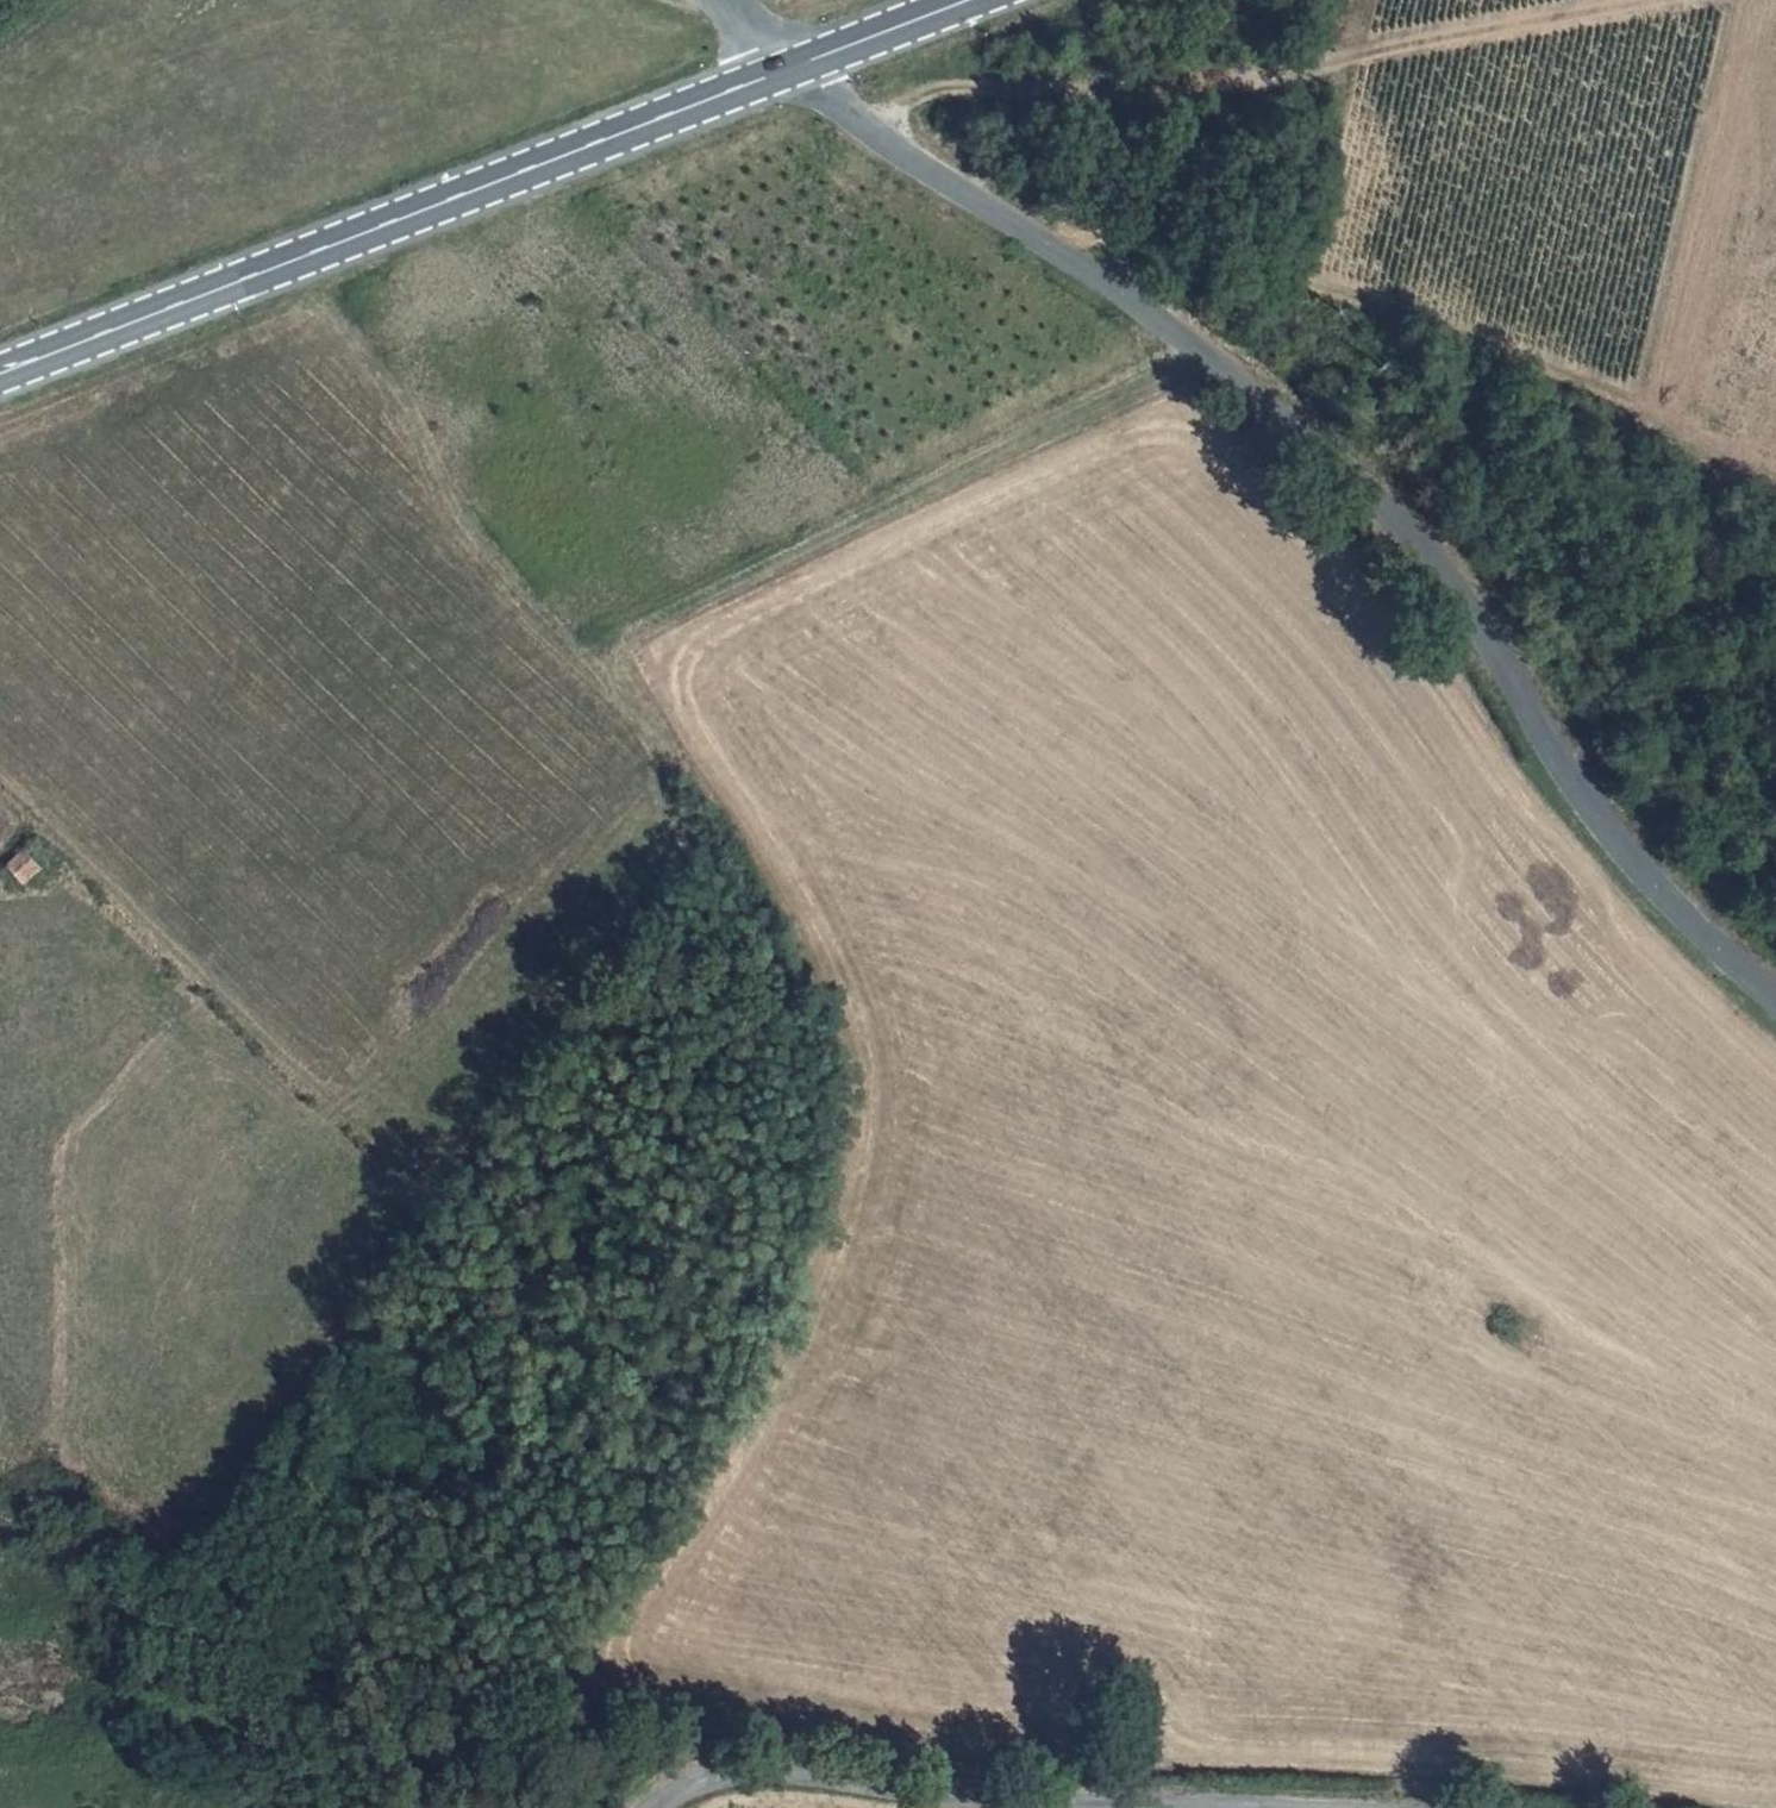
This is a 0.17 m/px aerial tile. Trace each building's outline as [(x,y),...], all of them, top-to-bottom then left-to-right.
[(24,851),(8,863),(23,883),(39,870),(24,851)]
